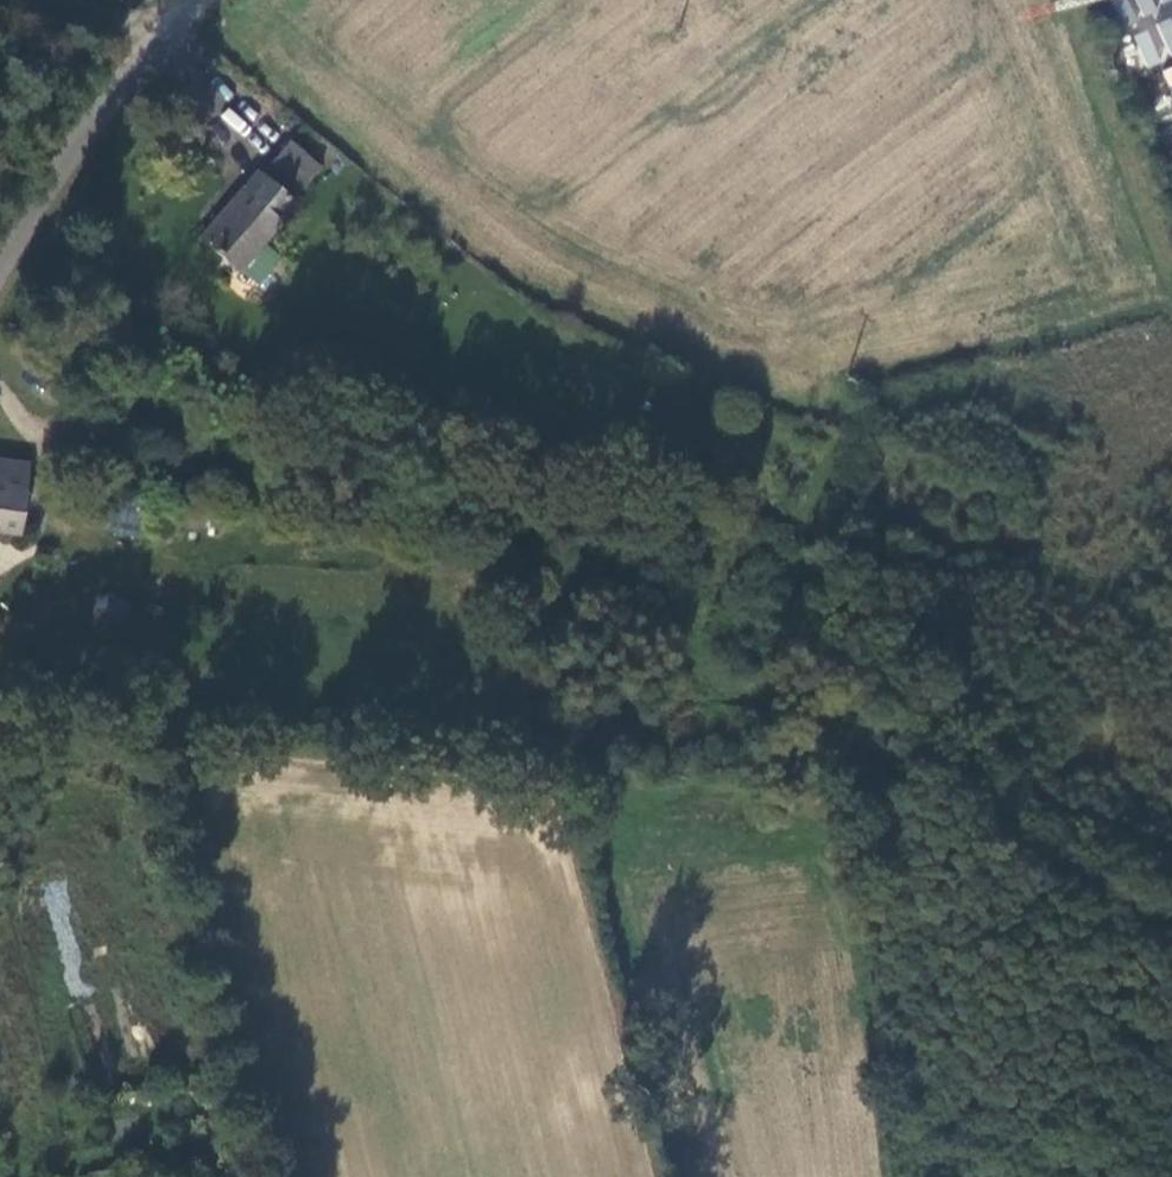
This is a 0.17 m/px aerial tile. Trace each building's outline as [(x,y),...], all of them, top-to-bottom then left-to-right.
[(1142,16),(1171,2),(1171,0),(1134,0),(1142,16)] [(1142,65),(1171,56),(1171,19),(1132,31),(1142,65)] [(1161,72),(1171,92),(1171,66),(1161,72)] [(278,173),(272,168),(255,188),(214,240),(273,287),(296,257),(277,242),(311,200),(310,200),(337,163),(305,137),(278,173)] [(30,532),(39,464),(0,458),(0,529),(30,532)]
